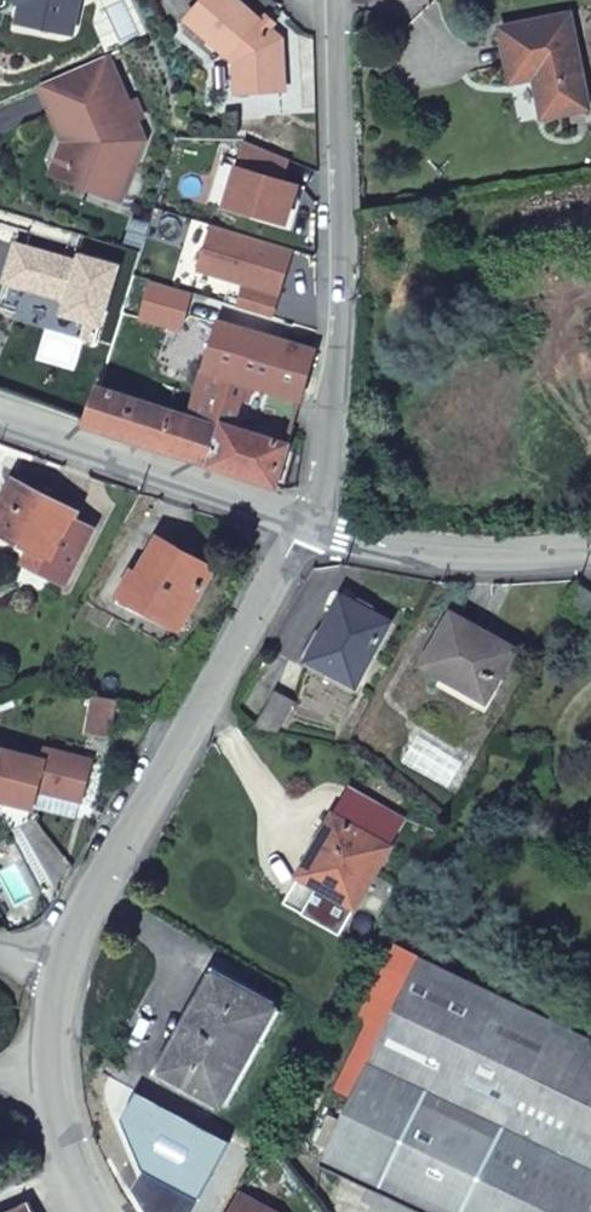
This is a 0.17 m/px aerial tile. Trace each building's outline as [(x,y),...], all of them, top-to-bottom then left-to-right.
[(19,2),(25,1),(23,17),(75,27),(79,8),(79,0),(18,0),(19,2)] [(284,38),(242,0),(209,0),(191,20),(239,60),(239,92),(286,91),(284,38)] [(571,6),(502,20),(511,63),(535,59),(538,70),(545,109),(590,101),(571,6)] [(128,107),(108,58),(52,82),(72,128),(67,142),(63,152),(71,170),(115,187),(131,147),(143,143),(134,122),(141,119),(134,104),(128,107)] [(535,59),(511,63),(513,75),(538,70),(535,59)] [(43,85),(67,142),(72,128),(52,82),(43,85)] [(290,161),(246,142),(228,205),(287,223),(299,185),(284,180),(290,161)] [(71,170),(63,152),(55,174),(121,200),(143,143),(131,147),(115,187),(71,170)] [(294,251),(213,227),(200,269),(280,294),(294,251)] [(279,299),(245,289),(239,307),(273,318),(279,299)] [(316,352),(218,322),(201,374),(301,404),(311,406),(313,396),(304,393),(316,352)] [(122,396),(100,389),(88,426),(110,434),(122,396)] [(171,412),(122,396),(110,434),(159,449),(171,412)] [(188,418),(171,412),(159,449),(277,488),(293,433),(253,422),(249,433),(189,413),(188,418)] [(34,545),(50,553),(44,567),(68,579),(96,524),(77,514),(81,506),(18,475),(0,507),(0,527),(34,545)] [(160,534),(140,570),(127,592),(182,623),(215,565),(160,534)] [(50,553),(34,545),(27,558),(44,567),(50,553)] [(127,592),(140,570),(133,566),(120,588),(127,592)] [(344,592),(309,655),(357,681),(392,618),(344,592)] [(517,646),(453,611),(425,660),(488,697),(517,646)] [(278,689),(257,723),(278,727),(295,698),(278,689)] [(0,744),(0,794),(32,802),(37,785),(81,796),(91,757),(46,745),(43,755),(0,744)] [(332,809),(330,812),(317,835),(326,840),(308,873),(298,868),(283,895),(333,923),(348,895),(355,899),(389,841),(332,809)] [(317,835),(312,845),(298,868),(308,873),(326,840),(317,835)] [(340,926),(355,899),(348,895),(333,923),(340,926)] [(420,951),(320,1156),(377,1183),(427,1082),(506,1120),(463,1211),(590,1211),(590,1033),(420,951)] [(218,970),(164,1065),(224,1098),(276,1004),(218,970)] [(239,1184),(224,1211),(283,1211),(280,1207),(239,1184)] [(0,1210),(0,1211),(37,1211),(29,1196),(0,1210)]
